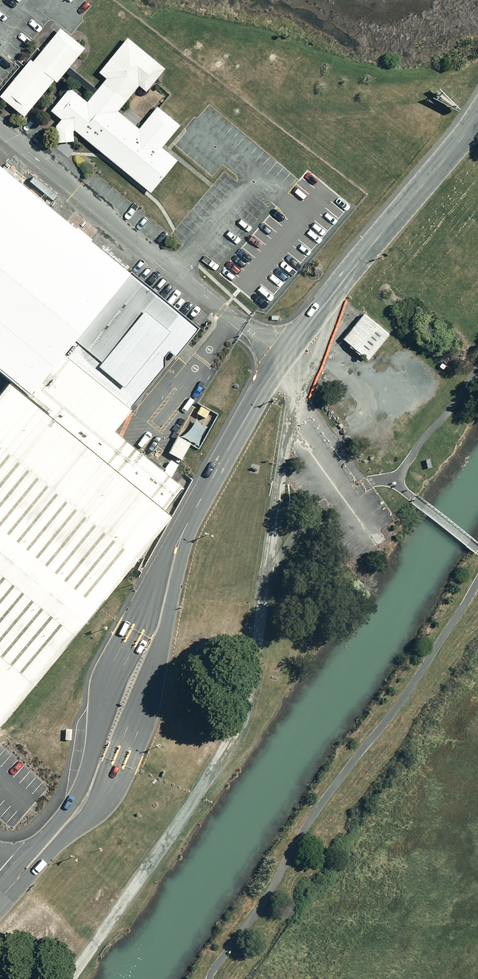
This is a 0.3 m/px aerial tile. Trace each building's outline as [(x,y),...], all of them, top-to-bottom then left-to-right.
[(61,29),(33,62),(31,60),(0,96),(24,117),(55,80),(58,82),(85,49),(61,29)] [(74,132),(75,131),(151,193),(178,161),(163,148),(181,126),(158,107),(140,129),(119,111),(139,86),(147,92),(166,69),(128,38),(99,73),(107,79),(88,102),(70,88),(51,111),(62,120),(56,127),(57,143),(74,142),(74,132)] [(7,383),(28,401),(65,356),(130,278),(88,244),(91,240),(86,236),(89,232),(80,225),(75,232),(55,216),(64,206),(56,200),(48,210),(44,207),(46,206),(39,200),(44,194),(33,185),(27,193),(26,191),(32,184),(29,182),(30,181),(10,165),(9,165),(5,161),(0,167),(0,378),(7,383)] [(29,182),(32,184),(33,185),(44,194),(53,202),(56,200),(58,197),(34,177),(30,181),(29,182)] [(130,278),(65,356),(131,410),(165,369),(165,359),(169,354),(176,359),(200,330),(196,327),(132,275),(130,278)] [(365,315),(344,340),(352,346),(350,347),(361,356),(362,354),(370,361),(390,336),(365,315)] [(170,522),(162,516),(183,491),(115,434),(133,412),(131,410),(65,356),(28,401),(7,383),(0,391),(0,726),(170,522)]
